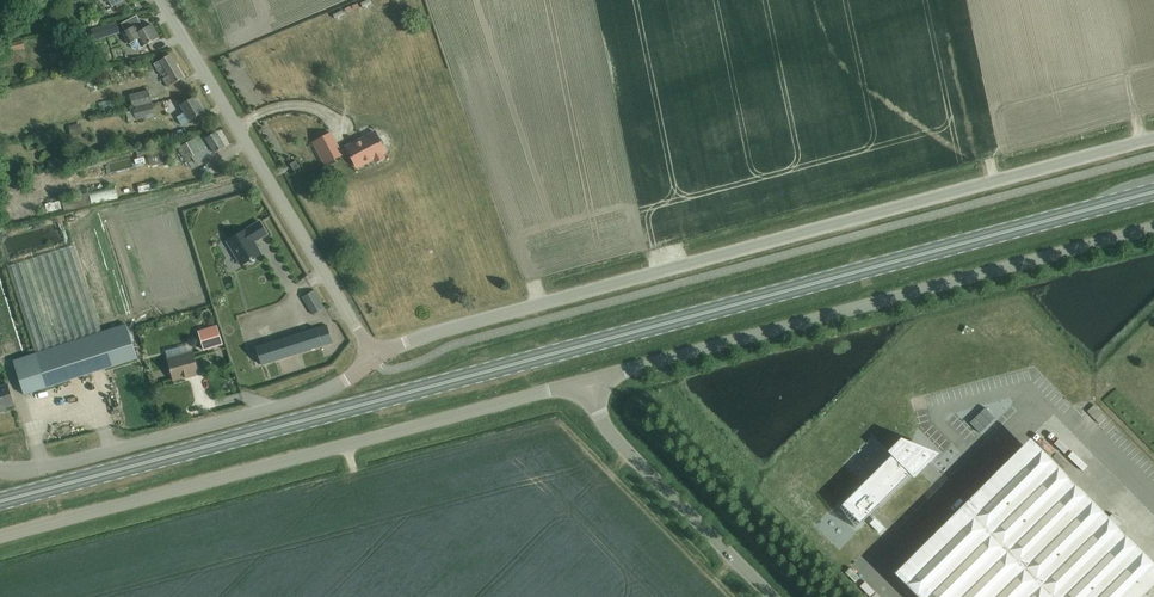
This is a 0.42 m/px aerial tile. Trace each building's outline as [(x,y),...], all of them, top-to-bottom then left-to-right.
[(113,9),(116,7),(118,11),(128,5),(125,1),(128,0),(108,0),(113,9)] [(403,2),(394,6),(397,12),(405,8),(403,2)] [(389,8),(380,12),(383,18),(392,14),(389,8)] [(137,16),(121,25),(125,32),(123,33),(129,45),(131,44),(133,49),(138,50),(143,47),(159,38),(152,25),(144,29),(137,16)] [(120,33),(116,22),(91,30),(95,41),(120,33)] [(24,40),(5,44),(7,51),(25,47),(24,40)] [(162,78),(163,76),(165,79),(163,80),(168,88),(183,79),(170,56),(169,57),(167,54),(164,56),(165,59),(155,65),(162,78)] [(152,103),(149,91),(130,95),(133,108),(152,103)] [(204,113),(195,98),(187,103),(185,99),(179,103),(185,113),(177,118),(181,125),(190,120),(191,122),(204,113)] [(104,111),(116,109),(114,99),(102,101),(104,111)] [(155,116),(152,103),(133,108),(136,120),(155,116)] [(82,124),(69,126),(72,137),(84,134),(82,124)] [(385,151),(375,131),(359,140),(360,140),(357,142),(356,141),(347,146),(347,147),(341,151),(331,133),(313,142),(325,164),(343,155),(343,154),(349,151),(358,167),(368,162),(367,161),(374,157),(376,162),(385,157),(383,152),(385,151)] [(200,136),(178,149),(186,162),(192,158),(196,164),(215,153),(225,147),(216,133),(207,138),(205,135),(201,138),(200,136)] [(106,143),(102,148),(107,152),(111,147),(106,143)] [(170,162),(166,147),(147,152),(151,167),(170,162)] [(137,167),(149,163),(147,155),(135,158),(137,167)] [(104,159),(82,164),(83,169),(105,164),(104,159)] [(300,168),(296,161),(290,164),(294,171),(300,168)] [(41,206),(43,217),(65,212),(92,205),(118,199),(115,187),(89,194),(89,193),(62,200),(62,201),(41,206)] [(254,258),(261,254),(254,242),(267,234),(259,222),(226,241),(233,253),(236,253),(242,265),(248,262),(250,263),(252,263),(254,262),(254,260),(254,258)] [(73,245),(8,266),(36,353),(14,361),(25,395),(138,358),(127,324),(101,333),(73,245)] [(325,308),(315,291),(303,297),(313,314),(325,308)] [(329,325),(278,341),(256,348),(261,366),(283,358),(334,342),(329,325)] [(223,344),(217,326),(199,332),(204,350),(223,344)] [(178,348),(166,351),(174,380),(190,376),(190,377),(199,374),(193,352),(180,356),(178,348)] [(210,356),(201,359),(203,365),(212,363),(210,356)] [(15,405),(9,384),(0,387),(0,410),(15,405)] [(1094,405),(1087,411),(1095,420),(1102,413),(1094,405)] [(890,451),(893,454),(842,505),(860,523),(911,473),(914,475),(935,454),(901,440),(890,451)] [(917,596),(1142,596),(1148,591),(1013,455),(894,573),(917,596)] [(865,542),(855,551),(861,557),(870,548),(865,542)]
